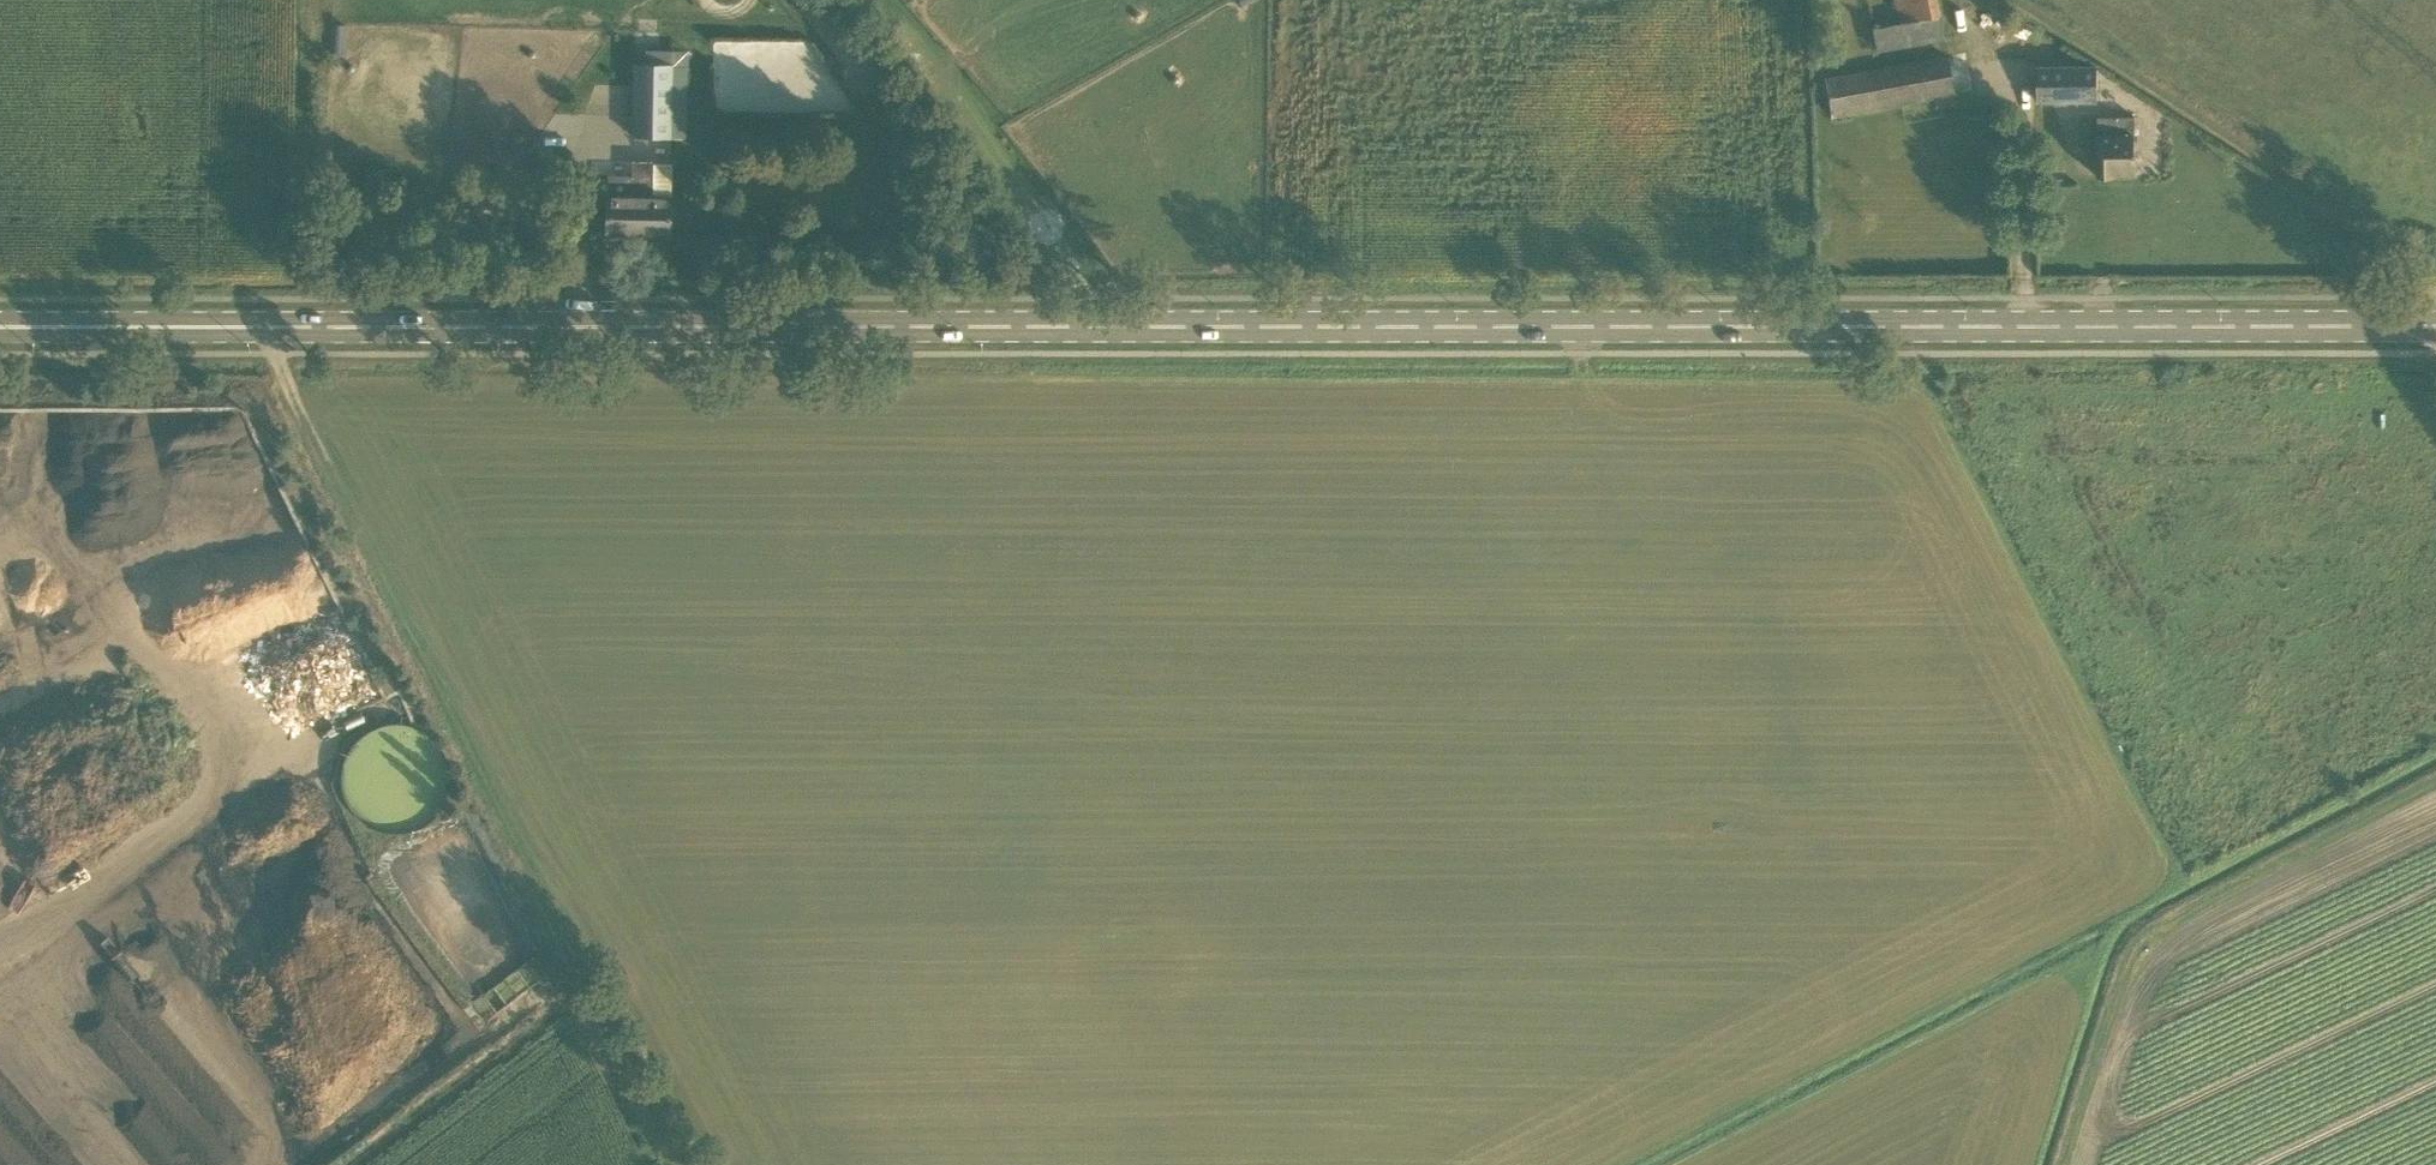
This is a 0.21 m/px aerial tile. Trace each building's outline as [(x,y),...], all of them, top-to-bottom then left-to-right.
[(1935,0),(1895,0),(1900,23),(1872,29),(1876,49),(1942,36),(1935,0)] [(1831,116),(1953,92),(1946,55),(1824,78),(1831,116)] [(672,138),(672,136),(682,136),(682,120),(672,121),(673,64),(633,63),(632,137),(672,138)] [(2038,101),(2098,101),(2098,66),(2038,67),(2038,101)] [(2099,177),(2115,176),(2115,175),(2136,175),(2135,117),(2098,117),(2099,175),(2099,177)] [(652,197),(653,162),(632,161),(632,176),(608,175),(606,236),(668,237),(669,197),(652,197)]
